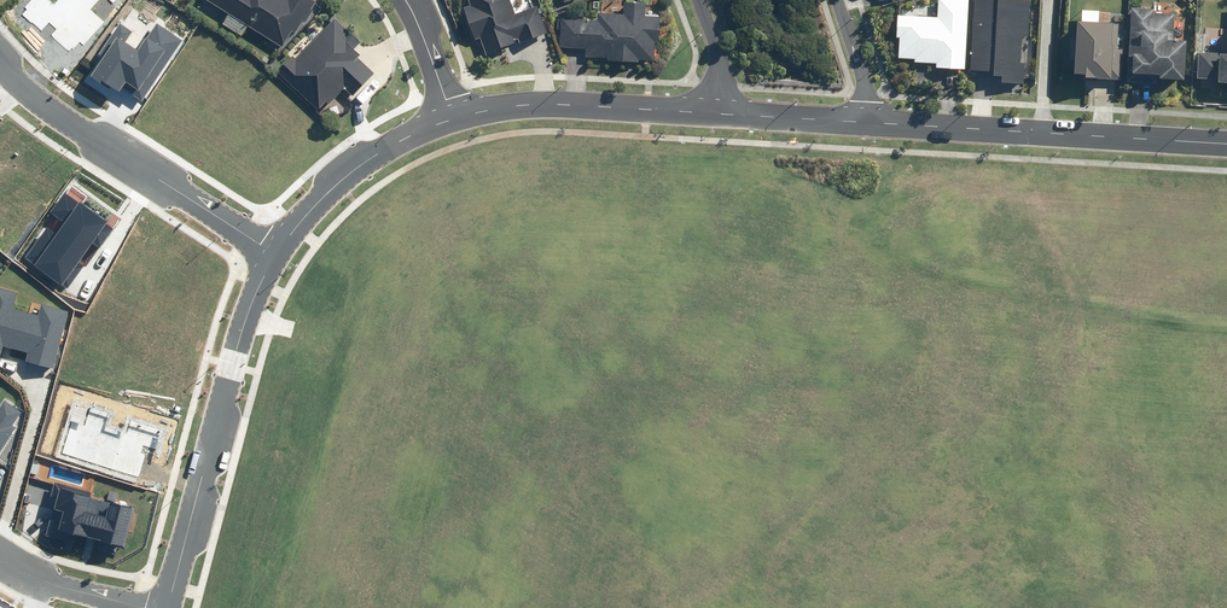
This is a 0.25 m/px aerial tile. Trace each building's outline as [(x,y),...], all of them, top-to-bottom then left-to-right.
[(283,45),(292,30),(297,34),(317,2),(314,0),(212,0),(283,45)] [(470,3),(462,6),(474,40),(481,37),(487,54),(547,32),(537,5),(515,13),(511,0),(469,0),(470,3)] [(969,0),(936,0),(935,17),(895,15),(894,36),(900,37),(898,58),(915,59),(915,62),(936,63),(936,68),(965,69),(969,0)] [(1022,82),(1024,38),(1028,38),(1030,0),(973,0),(970,69),(994,71),(993,81),(1022,82)] [(599,20),(561,18),(560,45),(587,46),(586,57),(608,58),(608,61),(640,62),(640,59),(652,59),(653,40),(660,40),(661,15),(645,15),(646,3),(624,2),(624,14),(599,13),(599,20)] [(1159,76),(1182,78),(1184,41),(1173,40),(1175,9),(1131,7),(1127,70),(1160,72),(1159,76)] [(1081,19),(1077,19),(1074,72),(1084,73),(1084,76),(1116,78),(1117,59),(1121,59),(1122,49),(1116,49),(1118,21),(1098,20),(1099,9),(1082,8),(1081,19)] [(293,56),(278,72),(317,109),(326,100),(330,104),(345,88),(353,96),(374,74),(356,57),(359,53),(354,48),(360,41),(335,17),(296,58),(293,56)] [(112,86),(119,91),(122,87),(142,101),(183,41),(156,23),(138,51),(125,43),(133,31),(119,22),(98,54),(103,57),(90,76),(110,89),(112,86)] [(1226,80),(1226,52),(1197,51),(1197,77),(1217,78),(1217,80),(1226,80)] [(48,228),(25,257),(67,289),(84,266),(80,262),(94,244),(99,248),(114,229),(65,193),(50,212),(65,224),(56,235),(48,228)] [(0,358),(3,346),(28,353),(26,360),(53,367),(67,312),(41,305),(38,315),(13,308),(17,293),(0,289),(0,358)] [(16,428),(12,426),(21,412),(5,402),(0,409),(0,452),(16,428)] [(93,489),(60,480),(47,527),(77,535),(80,523),(91,525),(92,523),(100,525),(98,530),(107,532),(105,542),(125,548),(138,501),(117,495),(113,510),(89,504),(93,489)]
